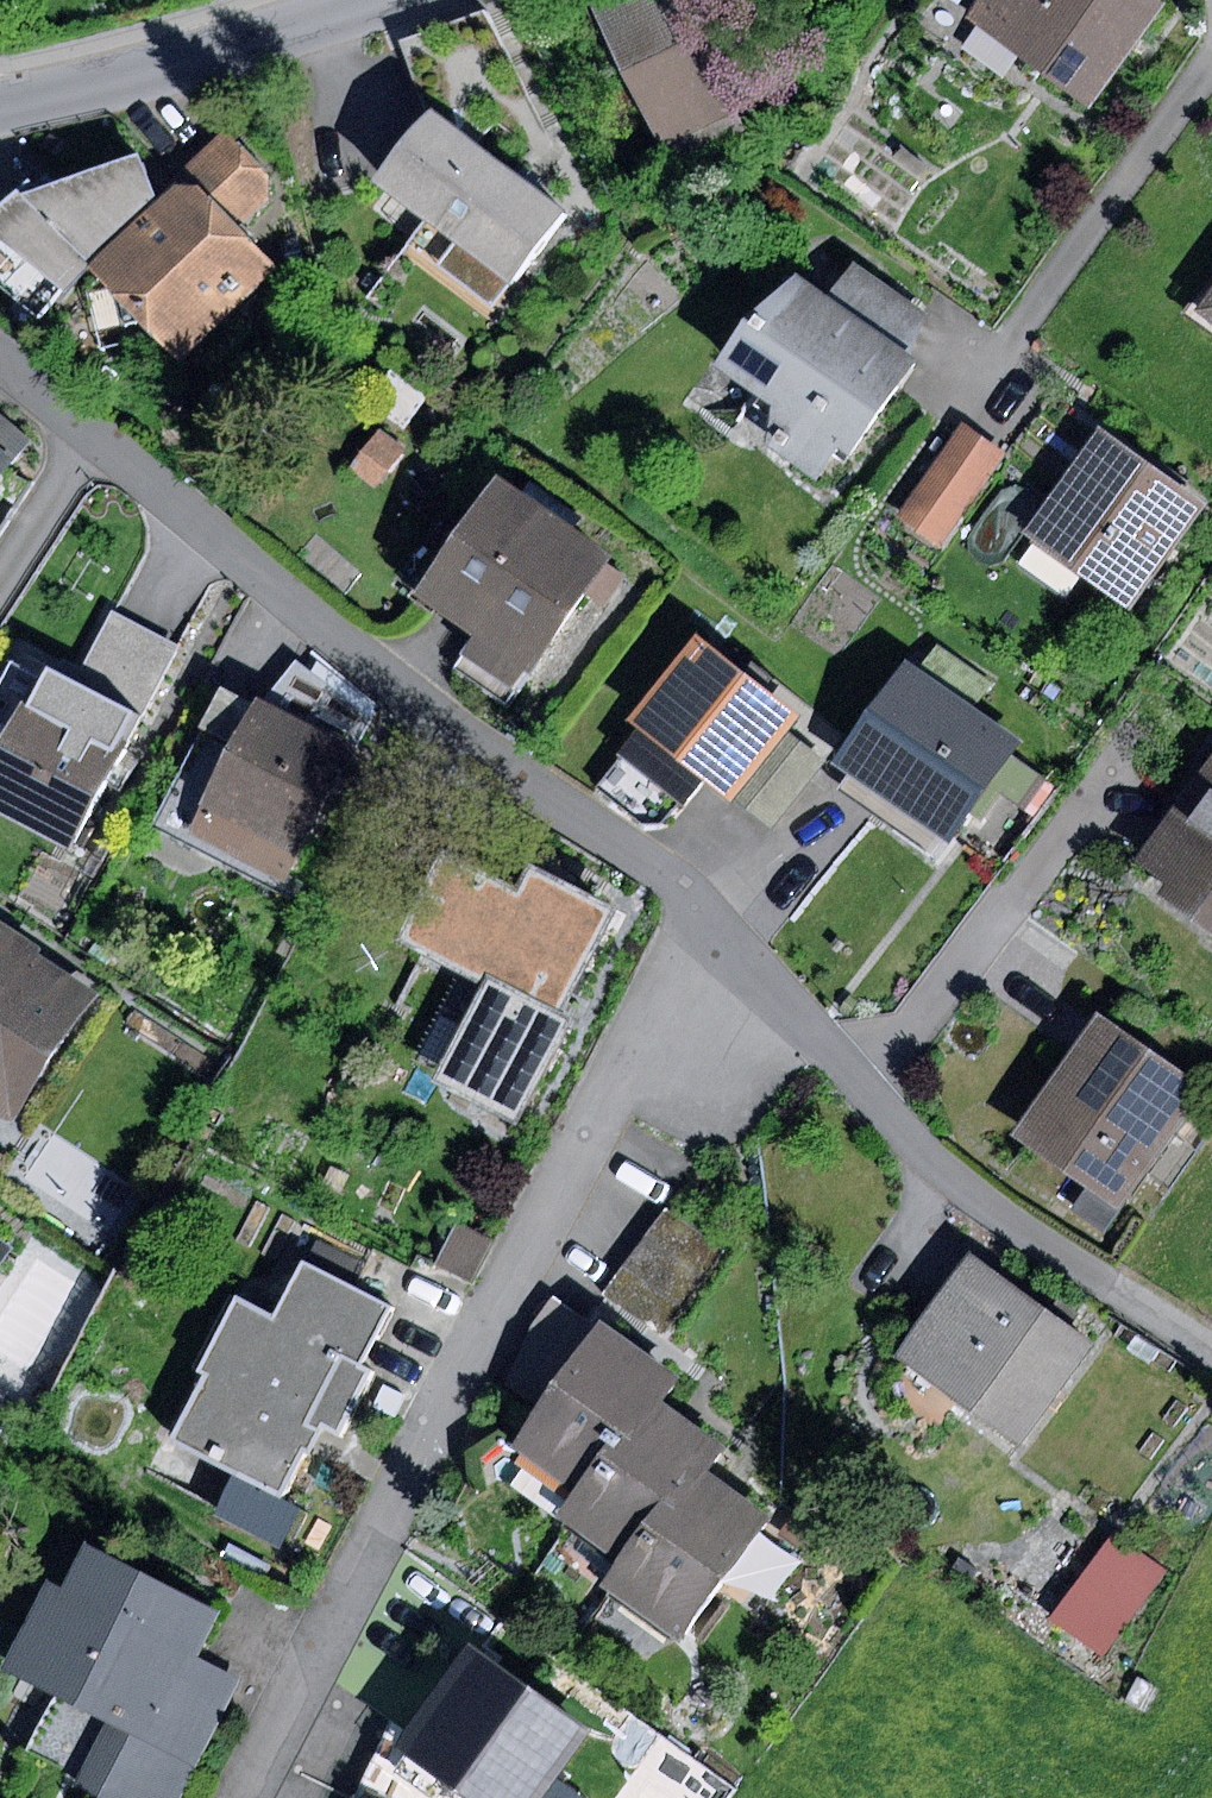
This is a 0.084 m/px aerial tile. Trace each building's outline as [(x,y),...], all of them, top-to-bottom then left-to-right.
[(592,3),(662,150),(670,146),(684,177),(753,144),(739,113),(778,94),(733,0),(599,0),(592,3)] [(980,0),(926,0),(911,22),(948,48),(968,16),(980,0)] [(1160,0),(980,0),(968,16),(1092,104),(1164,3),(1160,0)] [(485,11),(404,42),(422,98),(444,91),(514,145),(499,163),(562,212),(577,192),(485,11)] [(499,163),(431,111),(376,182),(425,221),(507,283),(562,212),(499,163)] [(200,186),(237,226),(267,198),(270,172),(226,128),(169,180),(175,187),(200,186)] [(0,208),(0,241),(63,293),(95,262),(94,261),(160,201),(139,154),(32,192),(27,183),(0,208)] [(94,261),(95,262),(179,353),(274,267),(237,226),(200,186),(175,187),(160,201),(94,261)] [(507,283),(425,221),(408,243),(489,306),(507,283)] [(0,241),(0,285),(40,319),(63,293),(0,241)] [(852,260),(826,295),(903,351),(928,316),(852,260)] [(826,295),(799,276),(745,322),(714,363),(770,401),(770,444),(817,479),(838,448),(852,454),(917,362),(903,351),(826,295)] [(1197,312),(1211,323),(1211,292),(1197,312)] [(1004,449),(964,422),(897,518),(937,545),(1004,449)] [(1100,428),(1024,533),(1132,611),(1208,505),(1100,428)] [(382,429),(353,469),(378,486),(407,447),(382,429)] [(19,456),(0,440),(0,478),(19,456)] [(500,478),(418,594),(475,635),(534,675),(615,558),(500,478)] [(112,611),(75,680),(142,715),(178,645),(112,611)] [(534,675),(475,635),(452,668),(511,708),(534,675)] [(800,716),(698,636),(630,721),(732,801),(788,732),(800,716)] [(1025,740),(908,659),(834,765),(949,845),(983,796),(992,784),(1026,807),(1046,778),(1014,756),(1025,740)] [(48,666),(0,756),(0,809),(71,847),(142,715),(75,680),(48,666)] [(203,805),(254,707),(221,690),(170,789),(203,805)] [(203,805),(189,832),(285,882),(355,749),(258,699),(254,707),(203,805)] [(825,760),(788,732),(732,801),(770,831),(825,760)] [(1140,859),(1169,879),(1154,899),(1211,940),(1211,757),(1140,859)] [(517,891),(443,853),(398,941),(483,984),(432,1083),(519,1127),(574,1020),(559,1013),(613,908),(531,866),(517,891)] [(0,927),(0,1114),(11,1121),(97,991),(0,927)] [(1096,1009),(1013,1135),(1120,1206),(1203,1080),(1096,1009)] [(667,1208),(605,1294),(665,1337),(727,1251),(667,1208)] [(459,1221),(436,1265),(470,1284),(494,1239),(459,1221)] [(0,1241),(0,1272),(14,1250),(0,1241)] [(970,1256),(896,1357),(1020,1448),(1095,1348),(970,1256)] [(275,1318),(238,1298),(201,1370),(208,1373),(172,1442),(235,1475),(282,1499),(321,1424),(339,1434),(372,1370),(361,1365),(391,1307),(305,1262),(275,1318)] [(579,1495),(650,1396),(667,1371),(602,1325),(514,1448),(579,1495)] [(633,1568),(701,1472),(720,1446),(650,1396),(579,1495),(562,1518),(633,1568)] [(9,1426),(0,1420),(0,1440),(9,1426)] [(633,1568),(613,1595),(678,1642),(768,1520),(701,1472),(633,1568)] [(282,1499),(235,1475),(214,1516),(279,1549),(300,1507),(282,1499)] [(795,1514),(782,1533),(804,1548),(817,1529),(795,1514)] [(1115,1530),(1052,1617),(1106,1655),(1168,1569),(1115,1530)] [(48,1582),(4,1670),(56,1695),(30,1748),(81,1774),(75,1787),(98,1797),(181,1797),(241,1675),(201,1655),(222,1612),(88,1546),(66,1591),(48,1582)] [(399,1749),(467,1797),(539,1797),(556,1775),(589,1729),(473,1647),(399,1749)] [(1137,1676),(1124,1702),(1150,1715),(1163,1689),(1137,1676)] [(556,1775),(539,1797),(587,1797),(556,1775)]
